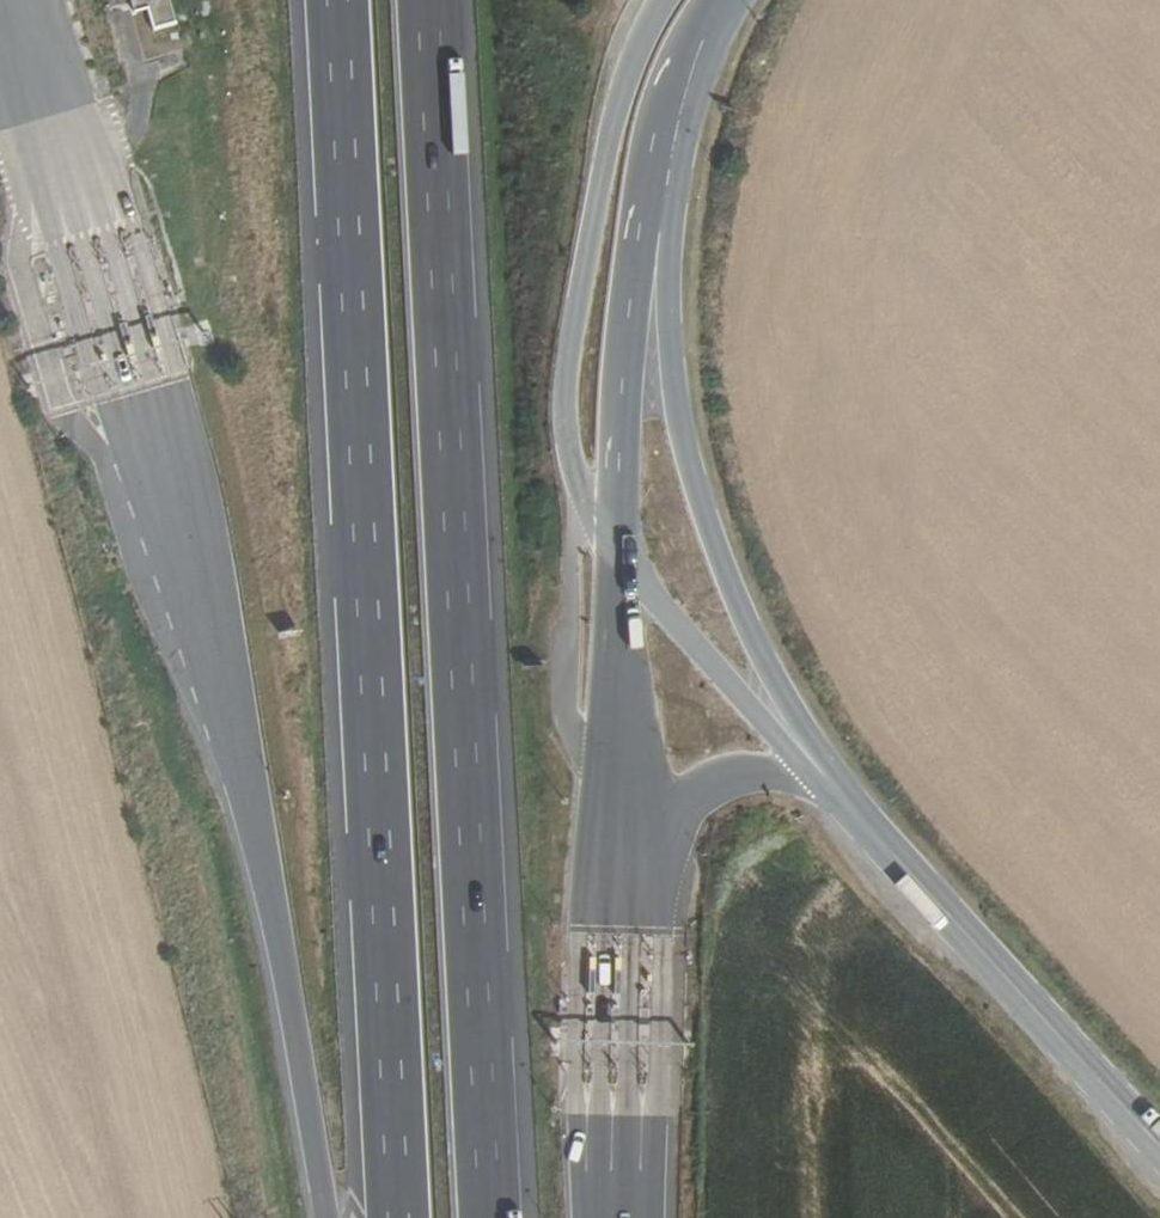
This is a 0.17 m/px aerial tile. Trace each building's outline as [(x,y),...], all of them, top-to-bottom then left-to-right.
[(141,77),(148,75),(188,64),(170,0),(129,0),(120,3),(141,77)]
